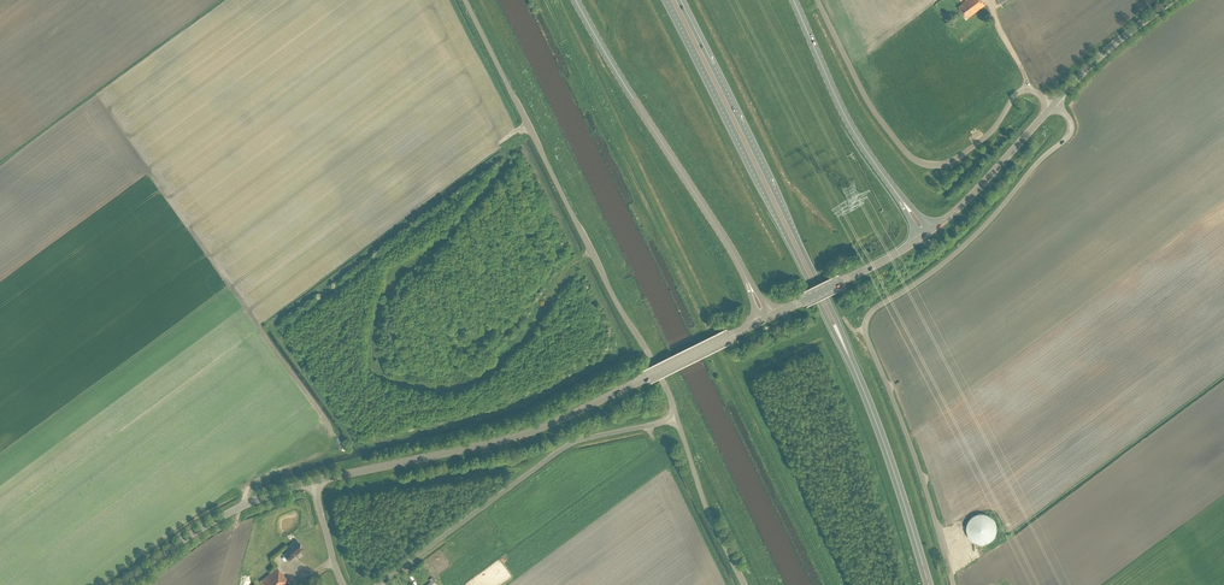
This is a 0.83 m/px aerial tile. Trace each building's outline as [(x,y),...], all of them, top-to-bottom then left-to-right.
[(962,3),(958,6),(967,18),(985,5),(982,0),(960,0),(962,3)] [(998,531),(997,528),(997,525),(995,523),(993,521),(991,519),(989,518),(985,517),(983,517),(980,517),(977,518),(975,520),(973,522),(972,523),(970,526),(970,529),(969,531),(970,534),(971,537),(972,540),(974,541),(976,543),(978,544),(980,545),(982,545),(985,545),(987,545),(990,544),(992,542),(994,541),(995,539),(997,536),(997,534),(998,531)] [(300,551),(299,550),(303,547),(296,539),(286,547),(288,550),(284,554),(289,560),(300,551)] [(290,582),(279,566),(260,580),(263,584),(286,584),(290,582)] [(426,584),(430,584),(436,581),(432,577),(429,579),(431,581),(426,584)]
